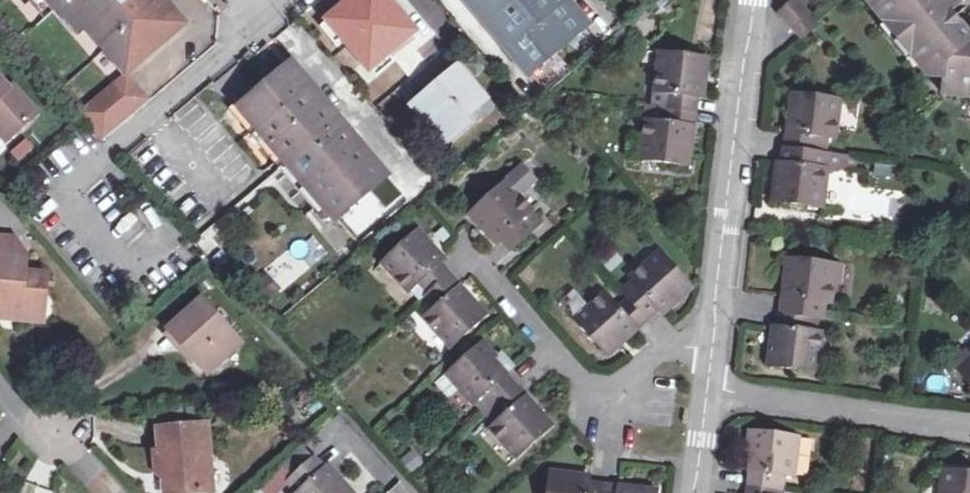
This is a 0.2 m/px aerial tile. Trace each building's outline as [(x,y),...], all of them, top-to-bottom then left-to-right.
[(49,17),(59,9),(80,34),(91,24),(110,47),(108,49),(129,74),(185,27),(164,2),(159,6),(154,0),(35,0),(49,17)] [(482,52),(493,44),(462,0),(460,0),(450,7),(482,52)] [(531,73),(588,25),(566,0),(468,0),(531,73)] [(881,25),(887,21),(913,55),(908,59),(924,79),(945,81),(943,97),(969,100),(969,93),(969,44),(949,16),(960,7),(954,0),(862,0),(881,25)] [(780,15),(803,39),(816,26),(794,2),(780,15)] [(887,21),(881,25),(876,29),(903,63),(908,59),(913,55),(887,21)] [(663,71),(665,54),(659,53),(657,71),(663,71)] [(670,94),(668,111),(695,114),(697,96),(699,76),(707,77),(708,59),(665,54),(663,71),(657,71),(655,92),(670,94)] [(294,66),(242,108),(336,222),(388,179),(294,66)] [(460,67),(412,108),(429,128),(434,124),(451,145),(478,122),(494,108),(488,101),(460,67)] [(129,74),(79,115),(103,142),(153,101),(152,99),(129,74)] [(699,76),(697,96),(704,97),(707,77),(699,76)] [(11,141),(38,116),(13,88),(9,92),(0,82),(0,130),(11,141)] [(655,92),(653,109),(668,111),(670,94),(655,92)] [(775,183),(773,203),(815,208),(822,209),(824,188),(822,188),(824,168),(825,165),(843,167),(844,154),(827,152),(813,150),(814,136),(829,137),(836,138),(838,119),(833,119),(835,99),(792,94),(790,113),(796,114),(794,133),(788,133),(784,164),(782,184),(775,183)] [(649,108),(647,122),(666,125),(668,111),(653,109),(649,108)] [(650,141),(647,161),(689,166),(691,146),(684,145),(686,127),(693,128),(695,114),(668,111),(666,125),(647,122),(644,140),(650,141)] [(796,114),(790,113),(788,133),(794,133),(796,114)] [(684,145),(691,146),(693,128),(686,127),(684,145)] [(5,146),(11,141),(0,130),(0,140),(5,146)] [(829,137),(814,136),(813,150),(827,152),(829,137)] [(782,184),(784,164),(777,163),(775,183),(782,184)] [(516,202),(520,198),(519,197),(536,182),(523,168),(502,187),(516,202)] [(502,187),(471,214),(484,229),(490,224),(503,239),(513,250),(531,234),(521,222),(532,212),(520,198),(516,202),(502,187)] [(521,222),(531,234),(542,224),(532,212),(521,222)] [(490,224),(484,229),(498,243),(503,239),(490,224)] [(443,330),(456,345),(487,318),(473,302),(469,307),(456,292),(461,288),(441,265),(428,251),(433,247),(419,232),(388,259),(401,274),(397,278),(411,293),(422,282),(433,295),(428,298),(438,309),(426,320),(438,334),(443,330)] [(20,307),(19,319),(40,321),(44,273),(24,271),(25,254),(13,252),(14,236),(0,234),(0,305),(20,307)] [(13,252),(25,254),(14,236),(13,252)] [(428,251),(441,265),(445,261),(433,247),(428,251)] [(651,268),(664,256),(661,253),(648,264),(651,268)] [(580,325),(607,356),(622,343),(618,338),(632,326),(636,331),(660,309),(675,296),(679,300),(692,288),(664,256),(651,268),(648,264),(633,277),(636,282),(623,293),(630,301),(619,311),(605,296),(592,307),(595,311),(580,325)] [(401,274),(388,259),(384,262),(397,278),(401,274)] [(770,347),(768,367),(811,373),(814,352),(817,352),(820,334),(813,333),(806,332),(808,314),(810,300),(831,302),(834,284),(840,284),(842,265),(788,259),(786,278),(792,279),(789,297),(783,297),(779,328),(776,348),(770,347)] [(253,285),(266,302),(281,291),(269,274),(253,285)] [(792,279),(786,278),(783,297),(789,297),(792,279)] [(469,307),(473,302),(461,288),(456,292),(469,307)] [(576,290),(559,304),(572,319),(588,306),(576,290)] [(675,296),(660,309),(664,313),(679,300),(675,296)] [(201,297),(169,326),(209,370),(241,341),(201,297)] [(0,305),(0,317),(19,319),(20,307),(0,305)] [(595,311),(592,307),(576,320),(580,325),(595,311)] [(806,332),(813,333),(816,315),(808,314),(806,332)] [(618,338),(622,343),(636,331),(632,326),(618,338)] [(776,348),(779,328),(773,327),(770,347),(776,348)] [(443,330),(438,334),(452,349),(456,345),(443,330)] [(475,402),(486,413),(517,387),(505,375),(503,376),(491,362),(496,357),(483,343),(451,371),(464,385),(461,389),(473,403),(475,402)] [(950,366),(969,387),(969,356),(969,357),(965,353),(950,366)] [(464,385),(451,371),(448,374),(461,389),(464,385)] [(508,440),(521,456),(552,428),(540,413),(534,418),(521,403),(526,398),(517,387),(486,413),(497,425),(491,429),(504,444),(508,440)] [(534,418),(540,413),(526,398),(521,403),(534,418)] [(159,450),(150,451),(153,474),(160,473),(163,492),(176,492),(214,488),(207,423),(157,428),(159,450)] [(778,473),(795,475),(797,457),(792,456),(794,435),(752,431),(750,451),(757,452),(755,471),(751,471),(748,492),(776,492),(778,473)] [(508,440),(504,444),(517,459),(521,456),(508,440)] [(413,451),(401,461),(412,475),(425,465),(413,451)] [(288,481),(298,492),(353,492),(341,480),(338,483),(323,467),(314,457),(288,481)] [(338,483),(341,480),(327,464),(323,467),(338,483)] [(947,469),(944,492),(969,492),(969,472),(947,469)] [(569,475),(551,474),(549,492),(604,492),(605,486),(588,484),(568,482),(569,475)] [(568,482),(588,484),(589,477),(569,475),(568,482)]
